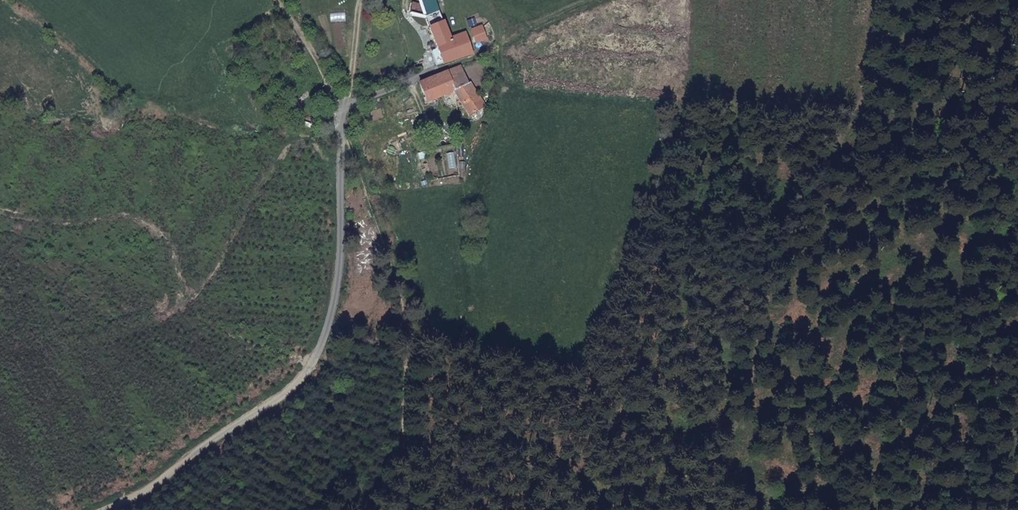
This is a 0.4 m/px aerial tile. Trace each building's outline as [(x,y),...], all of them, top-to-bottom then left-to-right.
[(409,14),(414,14),(426,15),(440,48),(433,51),(437,63),(476,51),(467,29),(451,35),(440,8),(428,13),(428,4),(410,4),(409,14)] [(464,64),(423,80),(430,97),(456,87),(472,80),(464,64)] [(472,80),(456,87),(465,100),(479,91),(472,80)] [(477,118),(483,116),(484,115),(488,104),(480,92),(479,91),(465,100),(477,118)]
